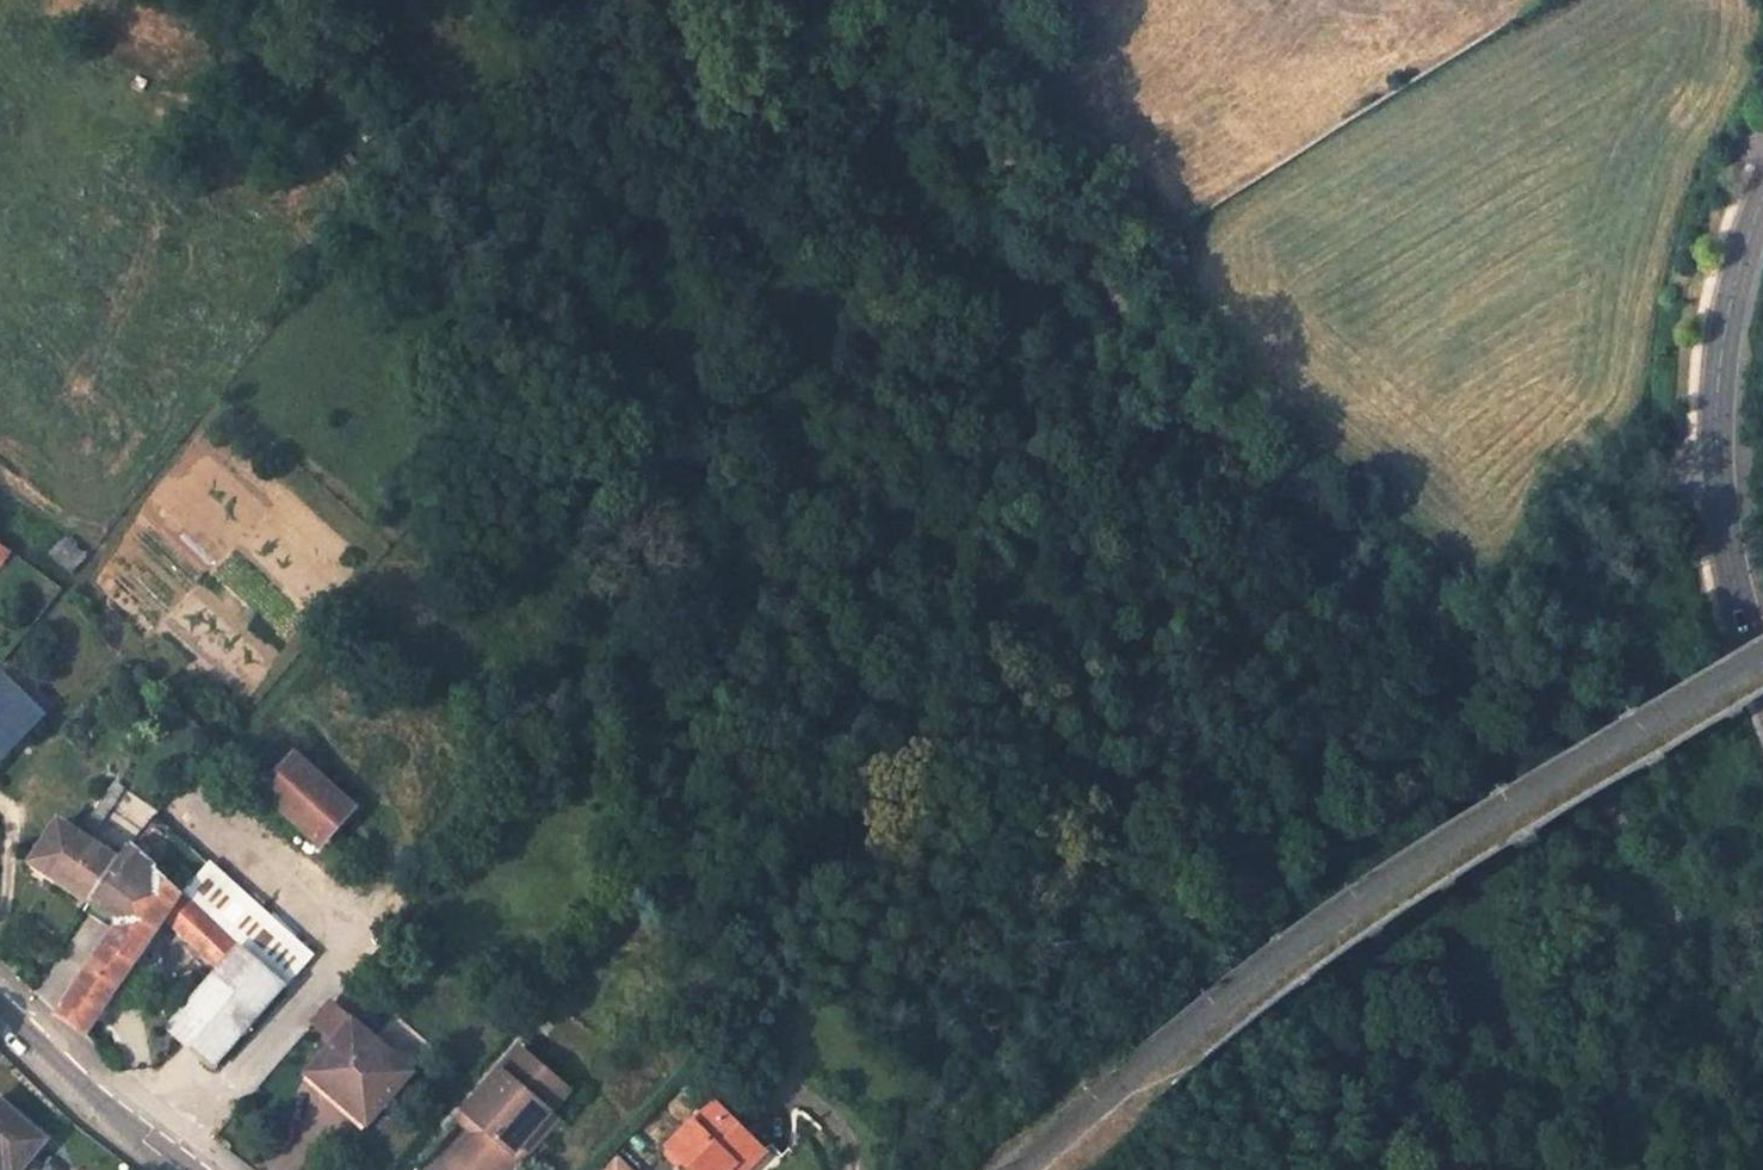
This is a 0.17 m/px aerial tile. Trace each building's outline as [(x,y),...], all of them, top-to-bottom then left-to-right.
[(85,556),(64,538),(51,554),(72,572),(85,556)] [(52,706),(7,661),(0,668),(0,759),(52,706)] [(296,754),(263,790),(320,843),(354,806),(296,754)] [(123,789),(114,782),(84,825),(93,832),(123,789)] [(117,862),(58,823),(35,857),(61,875),(59,880),(90,901),(117,862)] [(211,1069),(284,984),(184,893),(130,844),(117,862),(90,901),(118,920),(112,929),(56,1015),(71,1026),(85,1037),(164,918),(218,968),(166,1028),(211,1069)] [(35,857),(32,861),(59,880),(61,875),(35,857)] [(284,984),(310,954),(211,864),(184,893),(284,984)] [(90,901),(85,910),(112,929),(118,920),(90,901)] [(424,1059),(433,1048),(396,1016),(375,1040),(331,1003),(313,1024),(335,1043),(308,1075),(366,1125),(412,1071),(390,1052),(401,1040),(424,1059)] [(412,1071),(424,1059),(401,1040),(390,1052),(412,1071)] [(519,1048),(463,1114),(477,1126),(471,1134),(442,1169),(502,1169),(549,1114),(569,1090),(519,1048)] [(0,1100),(0,1169),(20,1169),(46,1139),(0,1100)] [(713,1102),(667,1148),(690,1169),(732,1169),(735,1167),(738,1169),(747,1169),(765,1152),(748,1136),(737,1125),(713,1102)] [(463,1114),(456,1122),(471,1134),(477,1126),(463,1114)] [(557,1120),(549,1114),(502,1169),(515,1169),(557,1120)] [(759,1126),(748,1115),(737,1125),(748,1136),(759,1126)] [(607,1169),(629,1169),(618,1159),(607,1169)]
